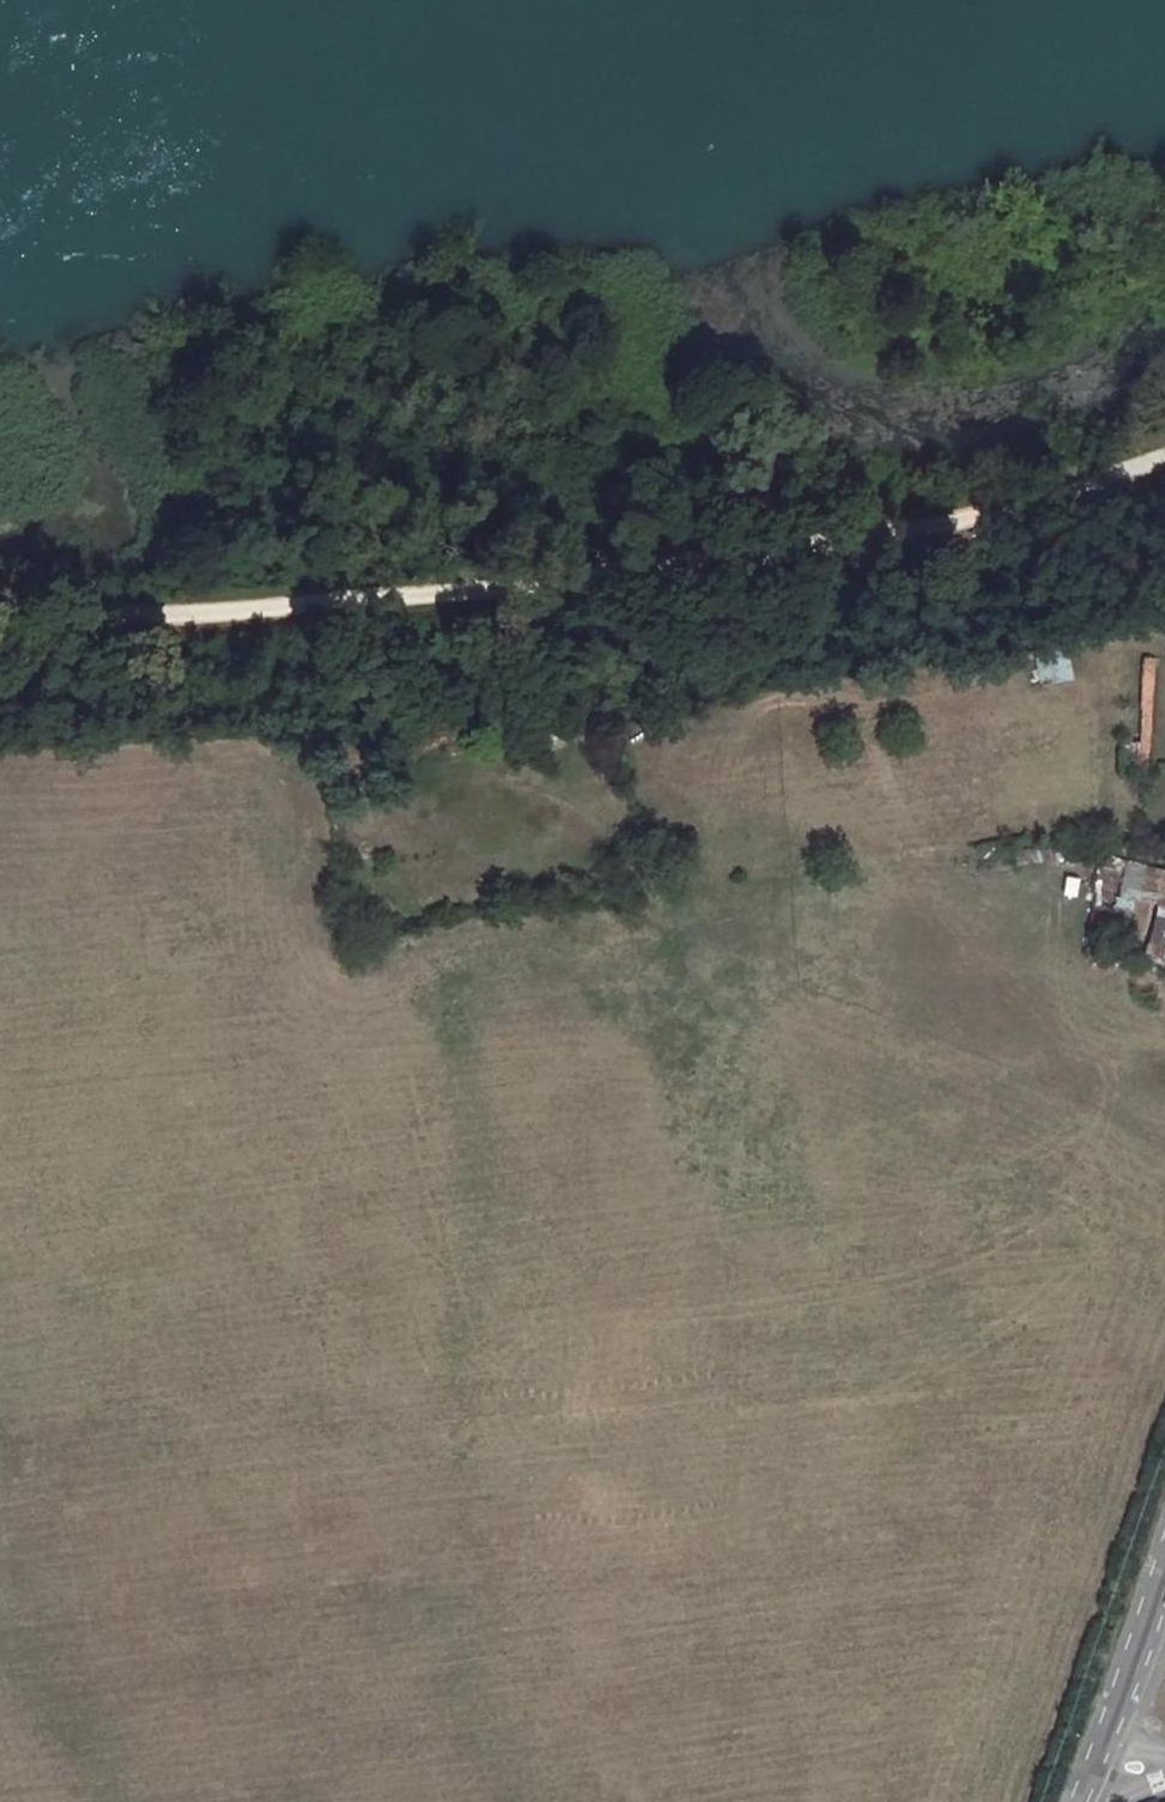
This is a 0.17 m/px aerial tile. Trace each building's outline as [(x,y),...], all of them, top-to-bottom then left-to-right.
[(1141,656),(1141,710),(1153,710),(1153,656),(1141,656)]
